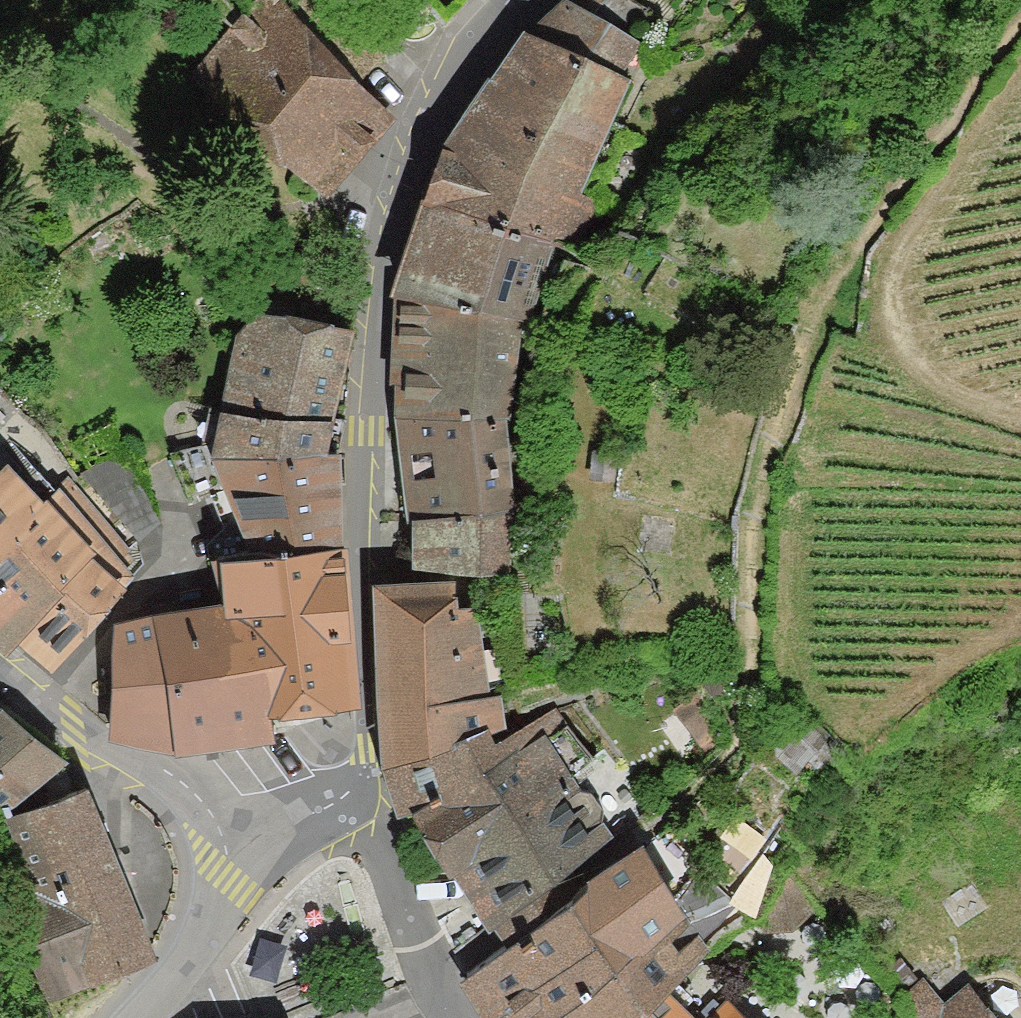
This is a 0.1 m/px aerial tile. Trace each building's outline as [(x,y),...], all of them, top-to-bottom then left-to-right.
[(329,0),(261,0),(193,76),(317,189),(387,111),(357,83),(383,54),(329,0)] [(535,33),(498,81),(584,116),(569,153),(589,162),(626,80),(615,75),(633,40),(590,14),(567,0),(535,33)] [(567,0),(590,14),(600,0),(567,0)] [(452,150),(436,195),(541,236),(574,249),(595,200),(577,192),(589,162),(569,153),(584,116),(498,81),(452,150)] [(405,288),(517,313),(541,236),(436,195),(405,288)] [(401,409),(502,417),(517,313),(405,288),(398,345),(414,349),(401,409)] [(267,315),(253,320),(240,334),(226,411),(339,452),(346,420),(349,369),(335,366),(344,326),(295,316),(267,315)] [(406,515),(417,515),(515,510),(502,417),(401,409),(406,515)] [(339,452),(226,411),(217,454),(229,486),(214,493),(239,550),(343,544),(339,452)] [(616,480),(620,453),(597,449),(593,477),(616,480)] [(0,479),(0,625),(51,668),(130,579),(132,555),(68,483),(44,507),(9,469),(0,479)] [(515,510),(417,515),(415,560),(499,572),(508,561),(515,510)] [(158,617),(116,627),(111,728),(179,744),(273,731),(269,698),(353,688),(343,544),(239,550),(218,553),(231,610),(158,617)] [(450,584),(377,586),(386,770),(493,733),(506,731),(498,693),(481,694),(477,603),(451,603),(450,584)] [(441,853),(479,925),(492,917),(529,891),(581,855),(608,837),(565,784),(598,761),(558,708),(501,747),(493,733),(386,770),(397,811),(416,806),(441,853)] [(3,714),(0,717),(0,806),(1,807),(30,781),(57,757),(3,714)] [(812,749),(783,724),(766,743),(795,768),(812,749)] [(1,807),(6,820),(33,883),(9,894),(50,993),(152,951),(85,788),(44,806),(30,781),(1,807)] [(643,838),(571,890),(648,1002),(665,985),(710,941),(688,918),(696,911),(643,838)] [(648,1002),(571,890),(544,912),(537,901),(529,891),(492,917),(500,928),(509,941),(461,979),(486,1017),(505,1006),(513,1017),(631,1017),(648,1002)] [(973,981),(946,1002),(925,975),(897,997),(914,1017),(1002,1017),(973,981)] [(665,985),(648,1002),(631,1017),(697,1017),(665,985)] [(734,1005),(719,1017),(748,1017),(734,1005)]
